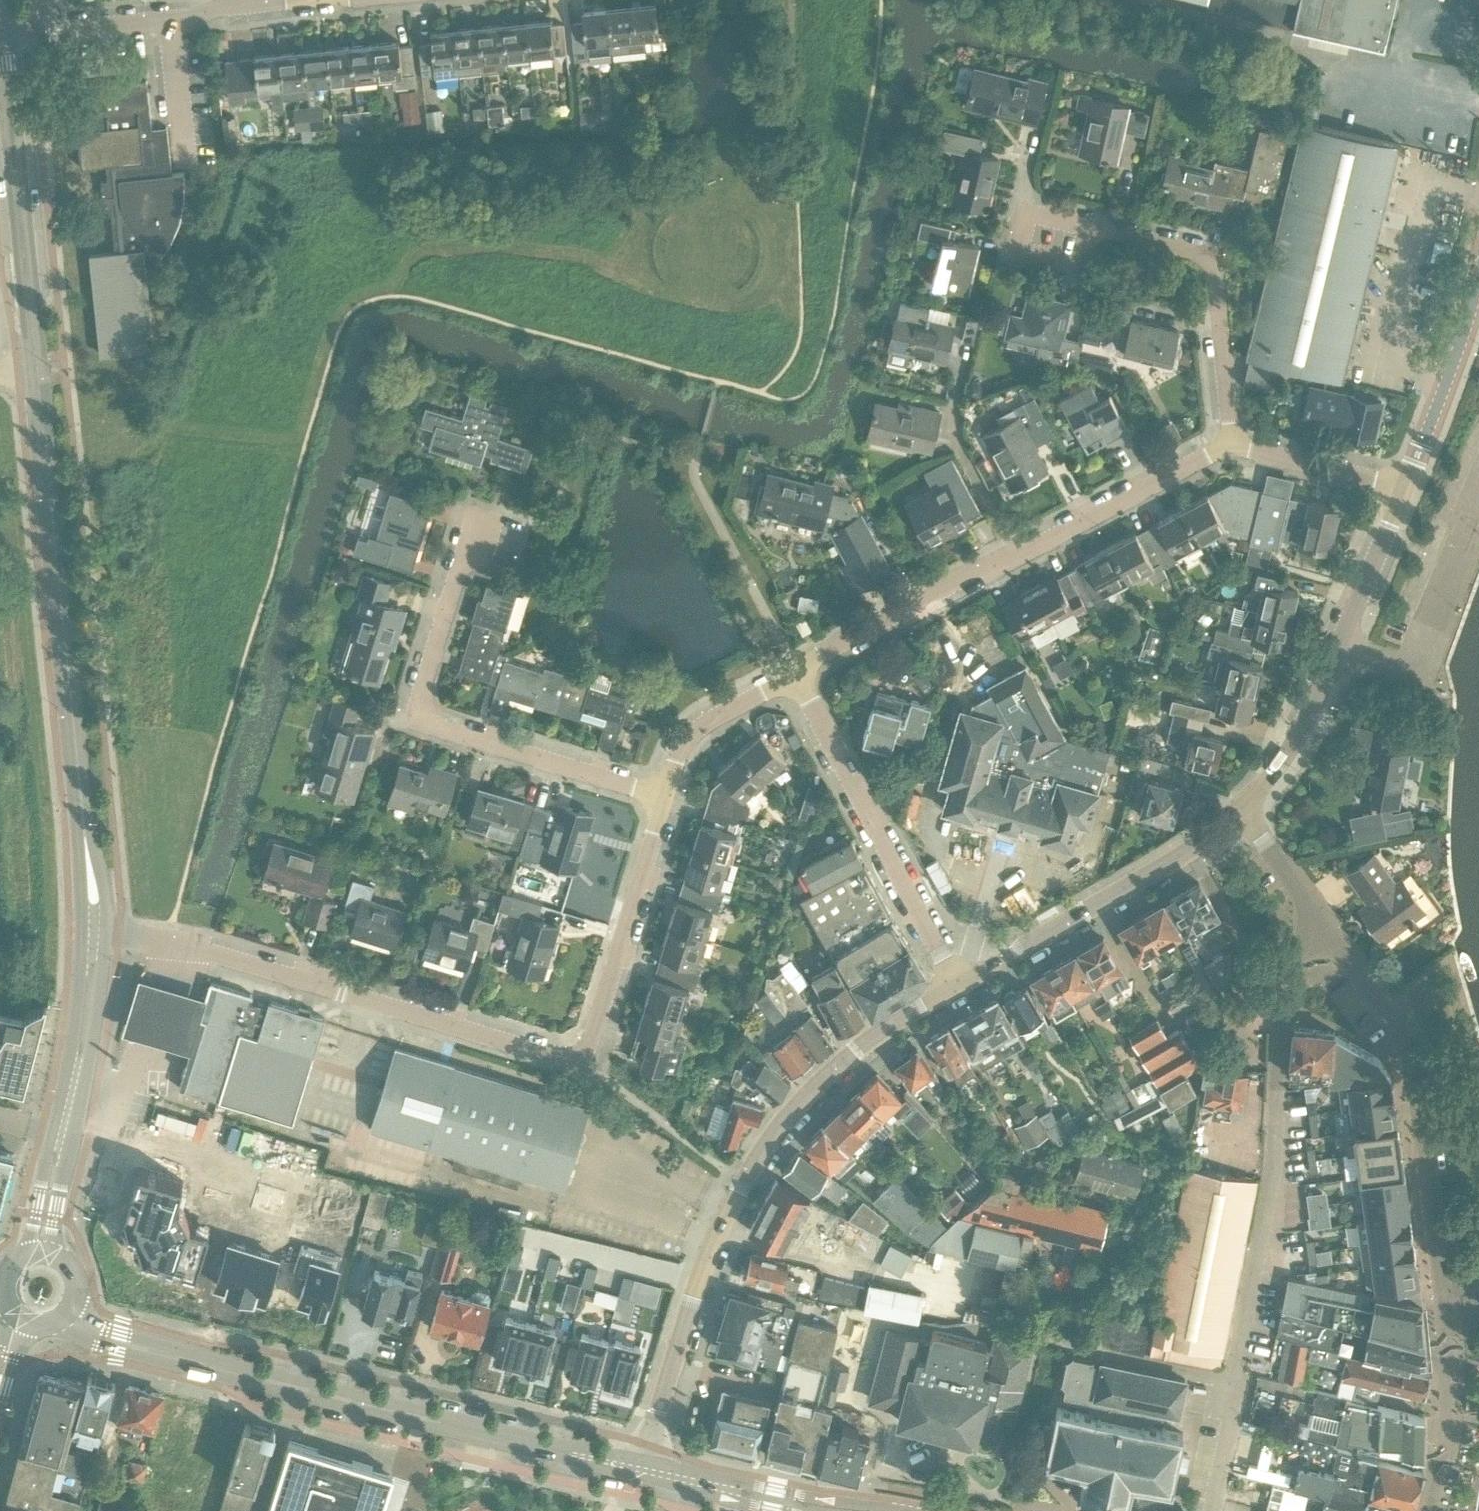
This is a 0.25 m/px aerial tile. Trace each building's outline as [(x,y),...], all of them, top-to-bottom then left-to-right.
[(1207,4),(1383,46),(1393,0),(1208,0),(1207,4)] [(656,1),(632,3),(636,49),(646,48),(644,36),(660,35),(656,1)] [(632,3),(607,6),(610,40),(611,40),(612,51),(636,49),(632,3)] [(583,20),(571,22),(574,60),(588,58),(588,54),(612,51),(611,40),(610,40),(607,6),(582,8),(583,20)] [(551,18),(527,21),(530,55),(553,52),(553,55),(566,53),(563,22),(551,24),(551,18)] [(527,21),(502,23),(506,58),(530,55),(527,21)] [(502,23),(478,26),(482,60),(483,70),(497,69),(507,68),(506,58),(502,23)] [(478,26),(454,29),(458,63),(459,74),(483,71),(483,70),(482,60),(478,26)] [(431,42),(418,44),(422,74),(435,73),(435,76),(459,74),(458,63),(454,29),(430,31),(431,42)] [(374,42),(378,77),(392,76),(393,87),(416,84),(412,45),(399,46),(399,40),(374,42)] [(354,80),(378,77),(374,42),(350,45),(354,80)] [(330,82),(354,80),(350,45),(326,47),(330,82)] [(306,85),(330,82),(326,47),(302,50),(306,85)] [(281,87),(306,85),(302,50),(278,52),(281,87)] [(258,89),(281,87),(278,52),(254,55),(254,59),(239,60),(240,69),(228,70),(231,101),(259,98),(258,89)] [(1046,81),(1028,77),(1027,81),(976,69),(968,101),(1018,114),(1017,119),(1035,124),(1046,81)] [(112,207),(113,224),(116,251),(91,254),(101,354),(130,350),(132,358),(144,355),(143,349),(153,348),(152,333),(144,249),(148,248),(156,262),(170,242),(181,220),(185,196),(185,172),(172,173),(167,125),(152,127),(150,102),(147,80),(89,86),(92,118),(77,119),(81,164),(107,161),(109,180),(102,180),(105,208),(112,207)] [(420,120),(416,89),(399,91),(401,105),(402,105),(404,122),(420,120)] [(1079,94),(1076,106),(1088,109),(1079,150),(1115,158),(1121,130),(1144,135),(1149,113),(1130,109),(1130,108),(1090,99),(1091,97),(1079,94)] [(323,103),(308,105),(308,112),(309,123),(325,121),(323,110),(323,103)] [(503,103),(486,105),(486,106),(487,116),(488,123),(499,122),(499,124),(505,123),(503,103)] [(520,105),(521,117),(537,114),(535,103),(520,105)] [(308,105),(294,107),(295,113),(296,124),(309,123),(308,112),(308,105)] [(487,116),(486,106),(473,107),(473,117),(487,116)] [(357,110),(358,120),(373,119),(372,108),(357,110)] [(425,110),(428,130),(444,128),(441,108),(425,110)] [(580,110),(581,127),(592,126),(597,126),(595,109),(580,110)] [(344,122),(358,120),(357,110),(343,111),(344,122)] [(223,117),(226,140),(237,139),(235,115),(223,117)] [(1286,180),(1384,203),(1398,144),(1301,121),(1286,180)] [(1260,127),(1250,169),(1245,188),(1273,195),(1287,134),(1260,127)] [(999,157),(980,152),(983,136),(946,128),(945,132),(942,145),(965,151),(953,201),(987,209),(999,157)] [(1245,188),(1250,169),(1215,160),(1213,169),(1169,159),(1162,191),(1220,204),(1223,193),(1242,197),(1244,188),(1245,188)] [(1363,291),(1384,203),(1286,180),(1266,268),(1363,291)] [(940,204),(937,215),(947,218),(949,206),(940,204)] [(910,212),(906,225),(914,228),(918,215),(910,212)] [(921,220),(917,237),(942,243),(932,284),(967,292),(978,245),(960,241),(953,239),(956,228),(921,220)] [(1255,315),(1352,338),(1363,291),(1266,268),(1255,315)] [(1013,315),(1008,336),(1037,342),(1033,362),(1054,372),(1074,368),(1080,340),(1062,336),(1069,304),(1031,295),(1025,318),(1013,315)] [(1099,299),(1097,310),(1106,312),(1105,316),(1127,322),(1131,307),(1099,299)] [(906,366),(910,350),(945,359),(953,325),(927,319),(929,309),(901,302),(887,361),(906,366)] [(1089,308),(1082,334),(1100,339),(1105,316),(1106,312),(1097,310),(1089,308)] [(1343,379),(1352,338),(1255,315),(1245,355),(1249,356),(1278,364),(1343,379)] [(963,341),(974,344),(980,320),(968,318),(963,341)] [(1133,319),(1125,353),(1170,364),(1178,329),(1133,319)] [(1272,389),(1278,364),(1249,356),(1243,382),(1272,389)] [(966,384),(965,390),(968,396),(975,398),(980,394),(982,388),(978,382),(972,380),(966,384)] [(1110,394),(1100,399),(1091,382),(1059,398),(1082,442),(1102,432),(1107,442),(1129,430),(1110,394)] [(1028,383),(1019,387),(1025,398),(1033,394),(1028,383)] [(1306,404),(1303,419),(1340,428),(1340,430),(1342,430),(1342,428),(1354,431),(1355,426),(1375,430),(1379,411),(1382,401),(1349,393),(1348,394),(1312,386),(1307,404),(1306,404)] [(507,404),(490,399),(488,405),(484,403),(486,398),(469,393),(462,416),(426,405),(421,419),(435,424),(428,447),(480,462),(484,447),(492,450),(489,459),(525,470),(532,447),(497,436),(507,404)] [(1018,417),(984,436),(1012,488),(1048,469),(1034,444),(1054,434),(1047,421),(1035,398),(1034,395),(1013,406),(1014,409),(1018,417)] [(940,411),(909,404),(907,410),(877,403),(870,434),(931,448),(940,411)] [(934,488),(908,502),(930,543),(968,522),(966,519),(981,511),(952,456),(925,470),(934,488)] [(378,479),(359,473),(356,481),(375,488),(378,479)] [(891,572),(861,516),(860,516),(852,500),(848,499),(849,495),(831,489),(832,484),(815,479),(814,484),(769,473),(761,507),(773,510),(772,513),(777,514),(778,511),(796,516),(795,521),(821,528),(822,525),(833,528),(834,530),(832,531),(848,561),(842,564),(856,591),(891,572)] [(1249,542),(1261,489),(1230,482),(1207,495),(1224,526),(1227,533),(1238,535),(1236,545),(1248,547),(1249,542)] [(1261,489),(1249,542),(1276,547),(1285,507),(1288,495),(1261,489)] [(411,570),(414,560),(431,505),(389,492),(375,537),(367,534),(366,539),(356,536),(352,552),(411,570)] [(1224,526),(1207,495),(1206,494),(1181,507),(1199,540),(1224,526)] [(1338,506),(1288,495),(1285,507),(1304,511),(1297,541),(1329,548),(1338,506)] [(1174,554),(1199,540),(1181,507),(1156,521),(1159,525),(1149,531),(1166,563),(1176,557),(1174,554)] [(1161,566),(1166,563),(1149,531),(1139,537),(1136,532),(1111,545),(1128,579),(1146,569),(1153,582),(1166,574),(1161,566)] [(1103,593),(1128,579),(1111,545),(1085,558),(1086,560),(1075,565),(1095,603),(1106,597),(1103,593)] [(1243,564),(1240,577),(1252,580),(1249,592),(1260,594),(1256,608),(1291,616),(1297,589),(1267,582),(1270,571),(1265,570),(1244,565),(1243,564)] [(1051,621),(1052,621),(1073,610),(1076,617),(1088,611),(1067,571),(1047,582),(1046,579),(1033,586),(1051,621)] [(389,583),(364,575),(357,596),(363,598),(349,639),(354,641),(345,670),(376,680),(399,608),(383,603),(389,583)] [(475,619),(459,670),(488,679),(497,651),(504,628),(506,629),(517,592),(487,582),(482,598),(478,597),(471,618),(475,619)] [(1023,645),(1035,639),(1036,641),(1042,639),(1047,637),(1052,634),(1057,630),(1052,621),(1051,621),(1033,586),(1020,593),(1021,596),(1002,606),(1023,645)] [(800,594),(797,608),(815,611),(818,598),(800,594)] [(1216,627),(1213,639),(1252,648),(1255,636),(1285,643),(1291,616),(1256,608),(1234,603),(1231,618),(1228,630),(1216,627)] [(994,611),(943,638),(965,680),(989,685),(1025,665),(994,611)] [(805,617),(796,622),(803,634),(812,630),(805,617)] [(1210,642),(1207,655),(1219,658),(1221,682),(1255,690),(1261,663),(1250,660),(1252,648),(1213,639),(1212,643),(1210,642)] [(556,711),(568,673),(545,665),(543,671),(504,659),(506,654),(497,651),(488,679),(497,682),(489,709),(504,714),(510,696),(556,711)] [(1017,825),(1043,833),(1042,837),(1071,845),(1078,820),(1088,823),(1110,748),(1063,736),(1025,665),(989,685),(997,700),(986,707),(971,702),(969,711),(961,708),(940,781),(951,784),(944,809),(972,817),(973,813),(998,820),(998,822),(1017,828),(1017,825)] [(922,668),(913,674),(922,687),(931,681),(922,668)] [(1048,670),(1039,675),(1046,688),(1055,683),(1048,670)] [(568,673),(556,711),(603,725),(598,743),(613,748),(622,721),(631,723),(639,695),(629,692),(627,697),(589,685),(591,680),(568,673)] [(639,673),(635,684),(636,684),(637,684),(648,688),(653,690),(657,679),(639,673)] [(1221,682),(1215,709),(1249,716),(1255,690),(1221,682)] [(873,704),(862,741),(890,749),(894,736),(920,744),(931,705),(911,699),(911,700),(877,690),(873,704)] [(1111,697),(1099,702),(1105,717),(1117,712),(1111,697)] [(358,705),(335,698),(328,718),(336,721),(316,787),(351,798),(367,747),(369,748),(374,731),(352,724),(358,705)] [(1173,698),(1170,710),(1174,711),(1203,718),(1208,719),(1211,708),(1173,698)] [(1174,711),(1166,740),(1189,746),(1185,760),(1214,767),(1222,737),(1200,731),(1203,718),(1174,711)] [(1098,718),(1092,725),(1100,733),(1107,725),(1098,718)] [(1397,807),(1403,776),(1408,751),(1405,750),(1408,735),(1373,729),(1359,799),(1397,807)] [(739,751),(765,779),(786,760),(761,731),(739,751)] [(795,731),(787,735),(794,747),(801,743),(795,731)] [(745,797),(765,779),(739,751),(718,770),(724,776),(712,787),(705,811),(710,812),(746,823),(752,805),(745,797)] [(1140,753),(1136,765),(1166,774),(1170,762),(1140,753)] [(390,793),(387,801),(412,809),(415,800),(444,809),(455,772),(430,764),(427,772),(399,763),(390,793)] [(1179,786),(1150,778),(1150,780),(1146,779),(1143,781),(1141,789),(1144,793),(1146,794),(1141,810),(1143,816),(1153,819),(1155,816),(1156,814),(1170,818),(1171,813),(1179,816),(1184,798),(1176,796),(1179,786)] [(809,786),(799,817),(811,821),(821,789),(809,786)] [(478,788),(467,822),(510,836),(511,836),(509,844),(520,847),(525,830),(526,829),(532,807),(520,804),(521,801),(478,788)] [(532,807),(526,829),(541,834),(548,836),(554,819),(547,817),(545,808),(533,804),(532,807)] [(591,814),(558,804),(554,819),(548,836),(541,859),(574,869),(591,814)] [(1363,814),(1352,816),(1357,840),(1413,829),(1409,809),(1392,812),(1388,809),(1369,813),(1369,812),(1363,813),(1363,814)] [(742,834),(746,823),(710,812),(706,824),(700,822),(692,849),(728,860),(737,833),(742,834)] [(862,860),(851,838),(801,864),(812,885),(862,860)] [(312,892),(304,918),(326,925),(334,901),(320,897),(332,857),(275,839),(263,877),(312,892)] [(720,888),(728,860),(692,849),(684,876),(689,878),(686,890),(722,901),(725,889),(720,888)] [(1424,909),(1401,876),(1394,881),(1373,852),(1345,871),(1367,901),(1358,907),(1382,939),(1424,909)] [(850,984),(855,981),(873,1011),(920,982),(922,976),(908,950),(909,949),(893,920),(894,919),(864,864),(800,899),(830,955),(850,984)] [(350,932),(392,945),(403,909),(369,899),(373,884),(352,878),(342,911),(355,915),(350,932)] [(1198,881),(1169,898),(1189,935),(1201,928),(1219,918),(1215,911),(1198,881)] [(558,921),(537,915),(541,902),(502,890),(497,908),(523,915),(512,949),(506,947),(501,962),(542,975),(558,921)] [(718,913),(722,901),(686,890),(682,901),(676,900),(668,927),(705,938),(713,911),(718,913)] [(799,899),(790,904),(793,909),(798,911),(804,907),(799,899)] [(1142,913),(1158,942),(1178,931),(1161,902),(1142,913)] [(1142,913),(1121,925),(1142,962),(1150,958),(1147,953),(1160,946),(1158,942),(1142,913)] [(493,921),(472,914),(468,930),(434,919),(423,954),(464,966),(469,950),(483,954),(493,921)] [(696,965),(705,938),(668,927),(660,954),(665,956),(662,968),(698,979),(702,967),(696,965)] [(1096,979),(1103,991),(1106,995),(1129,981),(1103,936),(1080,949),(1097,978),(1096,979)] [(1229,949),(1203,965),(1215,985),(1230,984),(1229,949)] [(1054,965),(1077,1004),(1097,992),(1074,953),(1054,965)] [(1196,954),(1188,959),(1195,970),(1200,967),(1203,965),(1196,954)] [(837,1031),(864,1016),(834,962),(811,975),(821,993),(817,995),(837,1031)] [(1033,977),(1050,1006),(1056,1016),(1077,1004),(1054,965),(1033,977)] [(1167,985),(1159,990),(1174,1016),(1215,992),(1200,967),(1195,970),(1179,978),(1179,979),(1167,985)] [(695,990),(698,979),(662,968),(658,979),(652,978),(644,1005),(680,1016),(689,988),(695,990)] [(768,976),(766,987),(768,991),(772,995),(775,999),(791,1022),(793,1025),(812,1011),(813,1010),(809,1004),(800,993),(789,978),(783,969),(774,976),(768,976)] [(800,970),(789,978),(800,993),(811,986),(800,970)] [(1174,970),(1162,977),(1167,985),(1179,979),(1179,978),(1174,970)] [(139,977),(122,1032),(143,1038),(169,1046),(188,1052),(205,998),(186,992),(160,984),(139,977)] [(178,1087),(219,1099),(292,1121),(323,1017),(307,1012),(308,1008),(299,1006),(298,1009),(268,1000),(266,1007),(248,1001),(250,995),(209,983),(205,998),(188,1052),(178,1087)] [(1034,1019),(1040,1028),(1042,1032),(1047,1030),(1054,1041),(1061,1037),(1051,1021),(1048,1023),(1025,985),(1016,990),(1012,989),(1005,993),(1004,997),(1002,998),(1020,1028),(1034,1019)] [(768,991),(757,999),(763,1007),(775,999),(772,995),(768,991)] [(989,1004),(977,1011),(994,1040),(1001,1053),(1012,1047),(1014,1050),(1024,1044),(997,998),(988,1003),(989,1004)] [(1108,999),(1095,1007),(1102,1019),(1115,1012),(1108,999)] [(47,1005),(44,1005),(43,1007),(34,1010),(26,1014),(25,1018),(0,1011),(0,1086),(1,1086),(24,1092),(47,1005)] [(672,1043),(680,1016),(644,1005),(636,1032),(637,1032),(630,1056),(642,1060),(640,1065),(664,1073),(666,1067),(678,1071),(685,1047),(672,1043)] [(793,1025),(796,1028),(816,1055),(833,1041),(822,1027),(824,1026),(812,1011),(793,1025)] [(964,1016),(955,1022),(975,1056),(982,1067),(1002,1055),(1001,1053),(994,1040),(977,1011),(965,1018),(964,1016)] [(1162,1092),(1114,1117),(1119,1128),(1168,1103),(1169,1104),(1185,1095),(1194,1090),(1184,1072),(1189,1069),(1193,1077),(1201,1072),(1197,1065),(1200,1063),(1179,1027),(1166,1034),(1157,1018),(1129,1034),(1152,1075),(1144,1080),(1125,1090),(1134,1105),(1152,1095),(1161,1091),(1162,1092)] [(948,1026),(927,1038),(927,1039),(947,1071),(950,1070),(956,1081),(974,1071),(967,1059),(948,1026)] [(1328,1082),(1390,1076),(1378,1056),(1333,1030),(1293,1026),(1289,1069),(1290,1069),(1290,1073),(1295,1074),(1295,1069),(1329,1073),(1328,1082)] [(816,1055),(796,1028),(763,1053),(773,1065),(772,1066),(783,1075),(789,1071),(791,1074),(804,1065),(806,1066),(813,1061),(812,1058),(816,1055)] [(521,1172),(562,1185),(587,1106),(396,1046),(371,1127),(456,1154),(452,1166),(469,1170),(516,1185),(521,1172)] [(933,1090),(933,1089),(938,1097),(946,1091),(941,1084),(934,1070),(932,1071),(917,1049),(910,1054),(908,1050),(894,1060),(911,1086),(924,1077),(933,1090)] [(1034,1051),(1024,1057),(1031,1068),(1040,1062),(1034,1051)] [(783,1075),(772,1066),(767,1061),(761,1067),(751,1058),(742,1069),(735,1071),(731,1081),(736,1085),(736,1086),(737,1087),(738,1086),(748,1074),(752,1078),(749,1081),(774,1103),(792,1083),(783,1075)] [(1247,1069),(1221,1064),(1220,1071),(1203,1068),(1200,1081),(1205,1081),(1203,1095),(1215,1097),(1212,1111),(1228,1114),(1229,1108),(1238,1110),(1239,1104),(1240,1104),(1247,1069)] [(877,1072),(859,1090),(883,1114),(892,1106),(920,1134),(933,1121),(906,1093),(902,1097),(877,1072)] [(1391,1077),(1338,1084),(1341,1109),(1346,1108),(1346,1107),(1394,1100),(1391,1077)] [(762,1104),(738,1086),(737,1087),(736,1086),(733,1097),(732,1097),(719,1137),(738,1143),(740,1135),(744,1136),(749,1120),(757,1123),(762,1106),(761,1105),(762,1104)] [(1104,1100),(1100,1102),(1108,1117),(1112,1115),(1130,1105),(1119,1087),(1102,1096),(1104,1100)] [(859,1090),(841,1108),(870,1137),(872,1140),(876,1143),(894,1125),(883,1114),(859,1090)] [(685,1099),(681,1111),(688,1113),(692,1101),(685,1099)] [(1026,1119),(1014,1126),(1018,1133),(1023,1142),(1026,1147),(1049,1134),(1037,1113),(1028,1099),(1018,1106),(1026,1119)] [(1315,1099),(1307,1100),(1308,1112),(1316,1111),(1315,1099)] [(1394,1100),(1346,1107),(1346,1108),(1349,1129),(1397,1123),(1394,1100)] [(841,1108),(824,1125),(855,1157),(868,1144),(872,1140),(870,1137),(841,1108)] [(1068,1142),(1082,1134),(1081,1133),(1075,1122),(1068,1109),(1054,1117),(1068,1142)] [(1316,1111),(1308,1112),(1311,1135),(1319,1134),(1316,1111)] [(1173,1112),(1162,1118),(1171,1135),(1183,1129),(1173,1112)] [(1086,1116),(1075,1122),(1081,1133),(1092,1127),(1086,1116)] [(1349,1129),(1344,1129),(1347,1152),(1400,1145),(1397,1123),(1349,1129)] [(824,1125),(806,1143),(829,1167),(837,1174),(843,1169),(855,1157),(824,1125)] [(1009,1130),(999,1136),(1007,1149),(1017,1144),(1012,1136),(1009,1130)] [(1085,1145),(1075,1179),(1122,1193),(1132,1159),(1085,1145)] [(1314,1145),(1306,1146),(1308,1158),(1315,1157),(1314,1145)] [(1347,1152),(1343,1153),(1347,1177),(1355,1176),(1355,1174),(1403,1168),(1400,1145),(1347,1152)] [(826,1171),(800,1150),(798,1153),(796,1152),(789,1162),(790,1163),(784,1171),(814,1195),(820,1187),(836,1199),(846,1186),(826,1171)] [(1315,1157),(1308,1158),(1309,1170),(1317,1169),(1315,1157)] [(1186,1164),(1149,1353),(1210,1365),(1220,1360),(1256,1177),(1186,1164)] [(126,1211),(124,1212),(148,1259),(151,1259),(197,1273),(210,1230),(188,1222),(191,1221),(180,1200),(177,1201),(184,1179),(141,1165),(126,1211)] [(1403,1168),(1355,1174),(1355,1176),(1358,1199),(1363,1198),(1363,1196),(1406,1190),(1403,1168)] [(1023,1230),(1016,1258),(1027,1260),(1033,1233),(1082,1245),(1075,1273),(1092,1277),(1093,1275),(1099,1252),(1101,1243),(1110,1210),(1017,1187),(1019,1181),(1013,1180),(1015,1173),(999,1170),(996,1181),(971,1204),(958,1216),(1023,1230)] [(897,1175),(873,1198),(907,1229),(929,1242),(946,1226),(897,1175)] [(776,1179),(750,1228),(783,1246),(798,1249),(812,1223),(818,1226),(827,1231),(837,1212),(777,1180),(776,1179)] [(258,1181),(250,1207),(265,1212),(273,1186),(258,1181)] [(207,1186),(204,1194),(228,1201),(231,1193),(207,1186)] [(273,1186),(265,1212),(280,1217),(288,1190),(273,1186)] [(937,1204),(953,1221),(958,1216),(971,1204),(955,1187),(937,1204)] [(372,1188),(362,1220),(378,1224),(387,1192),(372,1188)] [(1406,1190),(1363,1196),(1363,1198),(1366,1218),(1366,1219),(1409,1213),(1406,1190)] [(1314,1191),(1306,1192),(1307,1204),(1315,1203),(1314,1191)] [(868,1228),(876,1232),(888,1217),(862,1198),(848,1217),(857,1222),(868,1228)] [(1315,1203),(1307,1204),(1309,1216),(1317,1215),(1315,1203)] [(285,1211),(282,1223),(301,1228),(304,1217),(285,1211)] [(837,1236),(847,1217),(837,1212),(827,1231),(837,1236)] [(1366,1218),(1356,1220),(1359,1243),(1412,1235),(1409,1213),(1366,1219),(1366,1218)] [(847,1241),(857,1222),(848,1217),(847,1217),(837,1236),(847,1241)] [(857,1247),(868,1228),(857,1222),(847,1241),(857,1247)] [(868,1252),(878,1233),(876,1232),(868,1228),(857,1247),(868,1252)] [(878,1233),(868,1252),(878,1258),(888,1239),(878,1233)] [(1412,1235),(1359,1243),(1363,1267),(1372,1266),(1372,1264),(1415,1258),(1412,1235)] [(1313,1237),(1305,1238),(1307,1250),(1315,1249),(1313,1237)] [(229,1240),(216,1284),(226,1287),(225,1290),(239,1295),(254,1248),(229,1240)] [(441,1240),(431,1272),(449,1277),(458,1245),(441,1240)] [(302,1243),(294,1269),(307,1273),(298,1300),(325,1309),(338,1266),(314,1258),(317,1248),(302,1243)] [(1101,1243),(1099,1252),(1107,1254),(1110,1245),(1101,1243)] [(513,1244),(507,1263),(518,1266),(523,1246),(513,1244)] [(254,1248),(239,1295),(253,1299),(254,1295),(265,1299),(278,1256),(254,1248)] [(1315,1249),(1307,1250),(1308,1262),(1316,1261),(1315,1249)] [(796,1289),(799,1278),(784,1274),(789,1260),(752,1250),(751,1254),(748,1253),(745,1263),(749,1264),(745,1275),(796,1289)] [(550,1254),(544,1273),(555,1276),(560,1257),(550,1254)] [(1415,1258),(1372,1264),(1372,1266),(1376,1292),(1421,1302),(1415,1258)] [(423,1273),(407,1268),(377,1259),(373,1272),(370,1271),(367,1281),(371,1282),(363,1308),(366,1314),(378,1318),(378,1316),(383,1313),(383,1312),(389,1313),(391,1307),(395,1309),(395,1310),(410,1314),(423,1273)] [(587,1264),(581,1283),(592,1286),(597,1267),(587,1264)] [(1328,1270),(1316,1272),(1317,1280),(1329,1278),(1328,1270)] [(624,1274),(618,1293),(629,1296),(634,1277),(624,1274)] [(1288,1275),(1284,1290),(1423,1324),(1421,1303),(1421,1302),(1376,1292),(1376,1293),(1351,1288),(1321,1282),(1288,1275)] [(818,1297),(828,1300),(833,1278),(823,1276),(818,1297)] [(833,1278),(828,1300),(839,1302),(844,1281),(833,1278)] [(839,1302),(849,1304),(854,1283),(844,1281),(839,1302)] [(854,1283),(849,1304),(860,1307),(864,1285),(854,1283)] [(442,1287),(431,1326),(477,1340),(488,1301),(490,1294),(487,1289),(477,1286),(472,1289),(470,1296),(442,1287)] [(732,1293),(726,1311),(787,1331),(795,1305),(788,1303),(788,1300),(748,1290),(746,1298),(732,1293)] [(1425,1346),(1423,1324),(1284,1290),(1281,1307),(1425,1346)] [(1276,1332),(1311,1340),(1348,1349),(1427,1369),(1425,1346),(1281,1307),(1276,1332)] [(754,1358),(777,1365),(781,1350),(787,1331),(726,1311),(720,1329),(724,1330),(720,1345),(738,1351),(738,1353),(754,1358)] [(1149,1325),(1099,1312),(1092,1339),(1143,1351),(1149,1325)] [(500,1343),(496,1358),(501,1359),(501,1360),(514,1364),(515,1363),(520,1364),(531,1322),(507,1315),(503,1330),(502,1330),(499,1342),(500,1343)] [(799,1317),(765,1452),(817,1465),(833,1404),(820,1401),(821,1397),(820,1397),(838,1327),(835,1326),(799,1317)] [(531,1322),(520,1364),(523,1365),(522,1370),(538,1374),(539,1370),(544,1371),(548,1356),(549,1356),(552,1344),(551,1344),(555,1328),(531,1322)] [(1008,1433),(1023,1373),(1030,1346),(971,1330),(971,1331),(959,1332),(955,1347),(920,1338),(921,1338),(888,1329),(870,1398),(902,1406),(898,1419),(973,1439),(977,1425),(1008,1433)] [(574,1361),(571,1374),(575,1376),(574,1380),(590,1384),(591,1380),(596,1381),(598,1373),(597,1373),(606,1339),(607,1340),(607,1338),(582,1331),(578,1347),(577,1347),(573,1361),(574,1361)] [(606,1339),(597,1373),(598,1373),(605,1375),(604,1381),(629,1387),(632,1376),(637,1377),(641,1361),(637,1360),(641,1345),(616,1338),(615,1342),(607,1340),(606,1339)] [(1293,1340),(1285,1378),(1302,1382),(1308,1357),(1338,1365),(1339,1361),(1344,1362),(1341,1376),(1357,1380),(1354,1398),(1369,1402),(1376,1403),(1379,1386),(1404,1392),(1424,1397),(1430,1371),(1425,1370),(1410,1367),(1347,1351),(1348,1349),(1311,1340),(1311,1343),(1293,1340)] [(1101,1360),(1098,1373),(1094,1372),(1095,1367),(1097,1366),(1092,1358),(1090,1359),(1074,1356),(1072,1354),(1065,1358),(1066,1361),(1062,1381),(1060,1382),(1064,1389),(1063,1395),(1066,1399),(1088,1404),(1093,1412),(1093,1414),(1057,1406),(1053,1425),(1043,1423),(1040,1437),(1044,1438),(1050,1439),(1046,1458),(1085,1467),(1078,1495),(1126,1506),(1132,1477),(1171,1485),(1175,1466),(1182,1467),(1185,1453),(1178,1452),(1182,1431),(1149,1425),(1154,1418),(1157,1418),(1159,1421),(1160,1420),(1160,1419),(1165,1416),(1166,1417),(1167,1416),(1166,1415),(1166,1411),(1177,1413),(1184,1379),(1101,1360)] [(820,1401),(833,1404),(838,1386),(844,1387),(850,1367),(830,1362),(821,1397),(820,1401)] [(62,1460),(66,1443),(83,1381),(83,1380),(39,1368),(18,1448),(62,1460)] [(66,1443),(81,1446),(94,1450),(115,1381),(88,1373),(86,1381),(83,1381),(66,1443)] [(164,1393),(128,1384),(119,1416),(121,1417),(118,1426),(134,1431),(137,1420),(153,1425),(158,1405),(160,1406),(164,1393)] [(710,1437),(758,1450),(771,1397),(723,1385),(710,1437)] [(1314,1411),(1307,1435),(1346,1444),(1347,1439),(1357,1442),(1378,1447),(1397,1451),(1423,1456),(1425,1415),(1369,1402),(1354,1398),(1318,1390),(1314,1411)] [(133,1510),(218,1510),(245,1421),(246,1417),(182,1399),(173,1428),(184,1432),(183,1437),(182,1437),(162,1497),(166,1498),(162,1509),(159,1508),(158,1510),(136,1503),(133,1510)] [(833,1404),(817,1465),(858,1475),(868,1436),(856,1433),(861,1411),(833,1404)] [(1254,1404),(1250,1420),(1270,1424),(1274,1409),(1254,1404)] [(275,1427),(271,1425),(251,1418),(250,1422),(245,1421),(218,1510),(250,1510),(274,1430),(273,1430),(275,1427)] [(390,1475),(390,1473),(372,1468),(373,1465),(352,1459),(350,1464),(317,1453),(318,1448),(290,1439),(268,1510),(379,1510),(390,1475)] [(76,1464),(81,1446),(66,1443),(62,1460),(18,1448),(12,1473),(81,1491),(88,1467),(76,1464)] [(1293,1485),(1327,1495),(1367,1505),(1365,1510),(1412,1510),(1422,1470),(1377,1458),(1378,1458),(1339,1447),(1332,1472),(1299,1463),(1293,1485)] [(81,1491),(12,1473),(5,1497),(57,1510),(75,1510),(81,1491)] [(1242,1502),(1278,1510),(1302,1510),(1304,1504),(1307,1494),(1249,1479),(1242,1502)] [(1325,1505),(1348,1510),(1365,1510),(1367,1505),(1327,1495),(1325,1505)] [(5,1497),(4,1497),(0,1510),(57,1510),(5,1497)]
